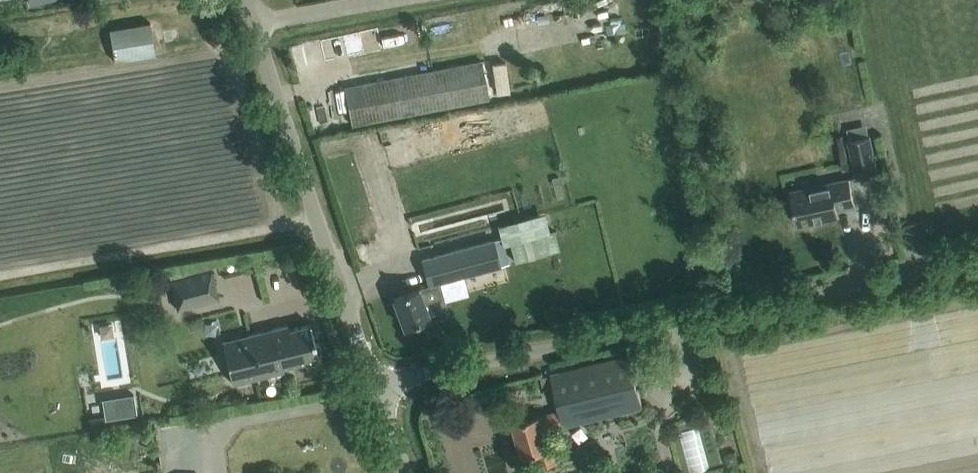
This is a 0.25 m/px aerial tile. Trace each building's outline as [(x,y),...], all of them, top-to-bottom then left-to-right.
[(149,22),(108,29),(114,61),(155,55),(149,22)] [(359,31),(343,35),(347,55),(364,51),(359,31)] [(489,98),(482,60),(345,87),(352,124),(489,98)] [(870,136),(848,141),(856,178),(878,173),(870,136)] [(825,212),(837,210),(855,206),(849,178),(830,182),(831,185),(791,194),(797,225),(827,219),(825,212)] [(554,230),(531,236),(536,256),(559,249),(554,230)] [(521,239),(510,242),(515,261),(527,258),(521,239)] [(419,289),(419,288),(407,293),(407,292),(403,293),(404,294),(393,298),(403,326),(414,322),(416,326),(444,316),(439,301),(441,300),(437,282),(499,265),(493,240),(422,258),(429,284),(430,284),(430,286),(419,289)] [(170,280),(177,309),(209,301),(206,287),(215,285),(211,269),(170,280)] [(288,325),(222,341),(232,383),(284,370),(282,366),(319,357),(310,324),(289,329),(288,325)] [(522,457),(536,453),(540,465),(559,460),(556,447),(551,448),(546,431),(643,406),(630,354),(551,373),(560,410),(512,424),(522,457)] [(735,451),(724,454),(727,465),(738,462),(735,451)]
